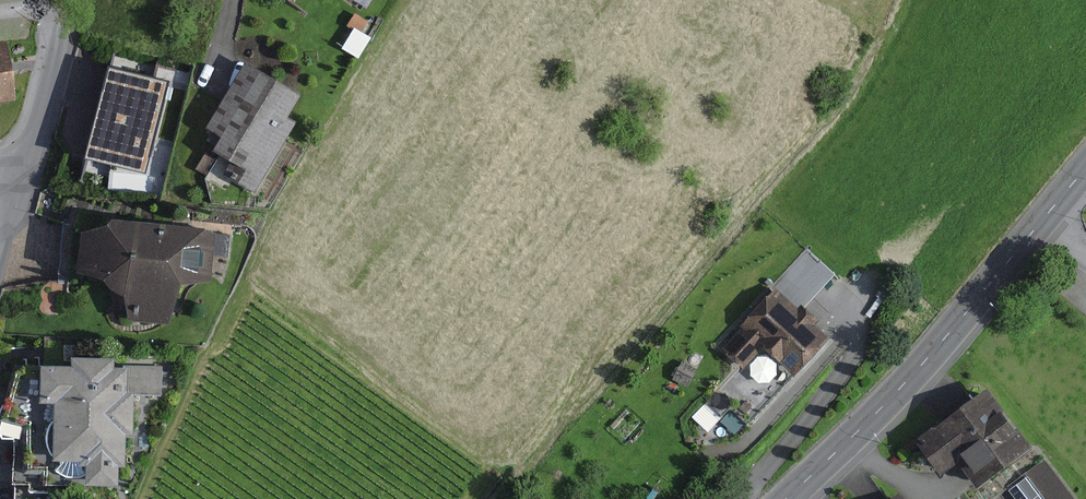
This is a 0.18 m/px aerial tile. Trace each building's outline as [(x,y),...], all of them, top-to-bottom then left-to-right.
[(378,25),(355,12),(336,43),(359,57),(378,25)] [(12,100),(3,41),(0,42),(0,102),(12,100)] [(178,79),(104,59),(80,163),(150,180),(178,79)] [(214,151),(231,161),(223,175),(255,194),(297,122),(289,118),(303,95),(246,62),(207,128),(223,137),(214,151)] [(207,176),(217,157),(206,151),(196,170),(207,176)] [(215,233),(206,229),(112,220),(108,225),(82,233),(78,272),(103,279),(110,289),(125,296),(122,321),(178,326),(182,285),(210,287),(213,256),(228,258),(230,235),(215,233)] [(798,309),(774,287),(738,326),(741,328),(721,350),(743,370),(763,348),(795,377),(831,338),(815,324),(820,319),(803,304),(798,309)] [(73,368),(43,367),(41,402),(56,403),(54,461),(61,461),(61,465),(56,471),(67,477),(79,478),(87,474),(86,485),(119,486),(120,469),(127,469),(128,437),(135,438),(136,395),(161,396),(162,367),(124,366),(124,370),(115,369),(116,359),(73,357),(73,368)] [(689,388),(698,369),(681,361),(672,380),(689,388)] [(1032,449),(986,389),(916,442),(942,477),(959,463),(979,489),(1032,449)] [(754,408),(745,400),(737,408),(745,416),(746,416),(754,408)] [(1043,458),(1006,486),(1015,498),(1074,498),(1043,458)]
